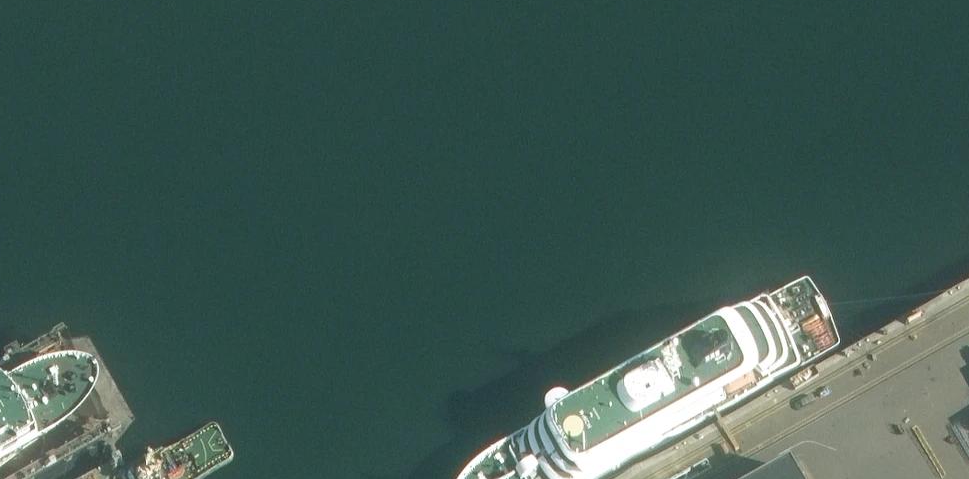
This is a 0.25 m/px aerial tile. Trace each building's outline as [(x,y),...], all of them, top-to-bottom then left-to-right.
[(135,424),(72,315),(0,357),(0,478),(40,478),(135,424)] [(772,478),(795,478),(789,470),(772,478)]
